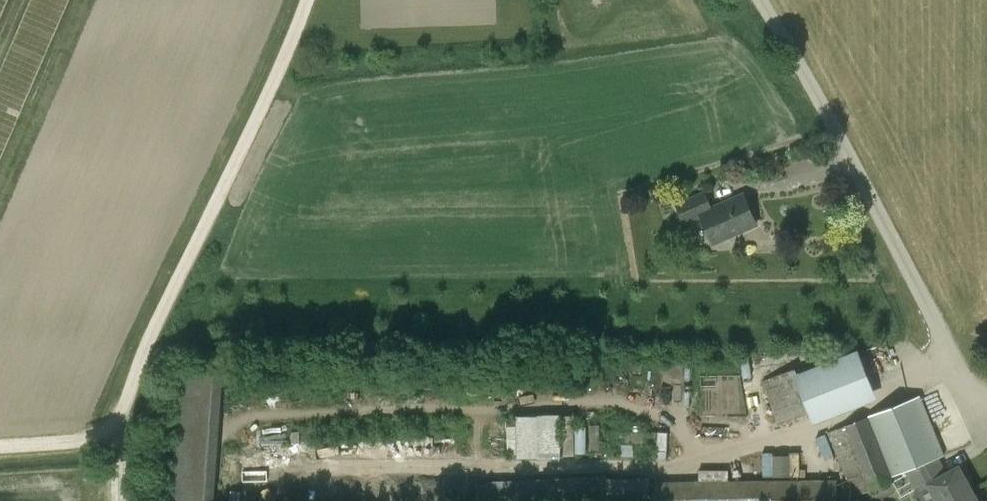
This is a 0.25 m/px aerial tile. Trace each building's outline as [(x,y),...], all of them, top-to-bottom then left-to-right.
[(699,214),(712,243),(755,224),(742,194),(710,208),(703,193),(676,205),(683,221),(699,214)] [(878,398),(860,349),(795,373),(794,369),(761,381),(778,424),(810,412),(813,422),(878,398)] [(214,377),(172,375),(166,500),(208,500),(214,377)] [(884,476),(903,469),(937,456),(941,454),(919,397),(828,432),(853,497),(888,484),(884,476)] [(571,412),(507,413),(507,455),(584,455),(583,424),(571,425),(571,412)] [(598,424),(585,424),(585,450),(598,450),(598,424)] [(619,428),(618,455),(653,456),(654,429),(619,428)] [(655,430),(654,459),(668,459),(669,431),(655,430)] [(812,437),(816,456),(830,453),(826,434),(812,437)] [(972,492),(958,466),(946,473),(937,456),(903,469),(918,495),(915,500),(955,500),(972,492)] [(653,500),(837,500),(837,484),(653,486),(653,500)] [(972,492),(955,500),(977,500),(972,492)]
